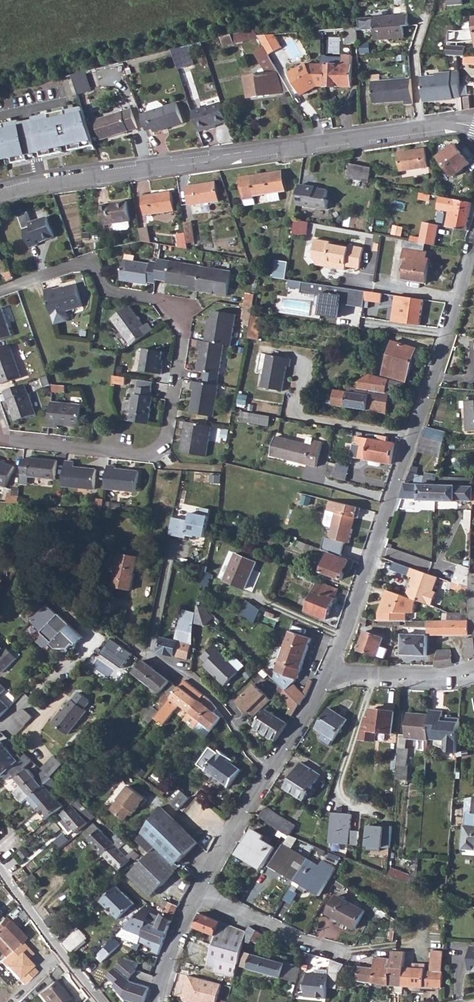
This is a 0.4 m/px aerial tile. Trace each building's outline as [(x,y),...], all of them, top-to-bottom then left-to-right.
[(407,16),(372,19),(374,42),(404,39),(403,28),(407,27),(407,16)] [(265,47),(269,54),(282,47),(275,34),(258,35),(265,47)] [(232,35),(222,38),(224,45),(234,42),(232,35)] [(463,57),(465,57),(466,47),(448,46),(448,56),(458,56),(463,57)] [(269,54),(265,47),(255,53),(264,68),(267,73),(261,75),(246,78),(250,98),(290,91),(269,54)] [(182,48),(172,50),(178,70),(188,66),(182,48)] [(327,68),(327,87),(352,87),(351,51),(342,51),(342,65),(327,66),(327,68)] [(465,57),(463,57),(463,59),(467,60),(466,65),(473,66),(473,57),(465,57)] [(327,68),(303,68),(291,76),(302,95),(317,87),(327,87),(327,68)] [(86,71),(73,74),(79,94),(92,90),(86,71)] [(79,94),(73,74),(60,77),(67,98),(79,94)] [(439,100),(439,102),(461,100),(460,86),(459,74),(436,76),(436,79),(421,80),(422,83),(423,101),(439,100)] [(412,83),(411,77),(372,81),(375,105),(406,102),(406,106),(414,105),(412,83)] [(220,102),(192,112),(198,132),(209,128),(209,126),(226,120),(220,102)] [(150,115),(141,118),(146,133),(154,131),(155,134),(183,125),(177,106),(165,110),(164,108),(159,104),(150,107),(148,110),(150,115)] [(94,144),(84,108),(34,119),(43,156),(94,144)] [(131,111),(96,121),(102,141),(137,131),(131,111)] [(34,119),(0,127),(0,165),(43,156),(34,119)] [(455,144),(439,156),(454,176),(471,163),(455,144)] [(426,148),(399,152),(402,170),(428,167),(426,148)] [(350,163),(347,178),(362,181),(363,178),(370,178),(372,167),(350,163)] [(269,193),(279,192),(286,191),(283,171),(241,177),(245,200),(254,198),(254,195),(269,193)] [(200,184),(187,186),(190,205),(219,201),(216,182),(200,184)] [(298,195),(296,205),(328,209),(328,200),(326,199),(327,191),(316,189),(316,187),(299,185),(298,195)] [(171,191),(142,196),(144,215),(174,210),(171,191)] [(472,202),(437,196),(437,200),(436,208),(449,211),(446,227),(466,231),(472,202)] [(127,200),(101,204),(105,224),(114,223),(115,228),(117,230),(128,228),(130,226),(129,220),(130,220),(127,200)] [(30,226),(23,228),(29,246),(38,243),(37,242),(36,240),(42,238),(43,240),(54,236),(46,217),(29,222),(30,226)] [(309,222),(295,220),(293,234),(307,236),(309,222)] [(192,222),(184,223),(185,232),(186,238),(194,237),(192,222)] [(424,223),(419,243),(435,246),(439,225),(424,223)] [(186,238),(185,232),(178,233),(180,246),(188,245),(186,238)] [(330,242),(315,239),(312,256),(316,262),(326,264),(325,267),(345,270),(345,266),(359,269),(363,248),(349,245),(348,247),(330,244),(330,242)] [(429,263),(426,262),(426,259),(427,252),(405,249),(404,259),(408,260),(404,280),(426,284),(429,263)] [(123,259),(120,279),(147,284),(150,264),(123,259)] [(290,263),(277,261),(274,278),(287,280),(290,263)] [(189,290),(197,291),(201,267),(171,262),(167,282),(190,286),(189,290)] [(201,267),(197,291),(204,292),(205,292),(228,296),(232,272),(201,267)] [(10,268),(4,271),(7,280),(13,278),(10,268)] [(291,280),(290,288),(302,290),(302,294),(324,296),(321,317),(341,320),(343,306),(365,309),(366,302),(368,291),(291,280)] [(52,285),(43,288),(50,314),(53,322),(68,318),(70,315),(67,308),(82,302),(75,281),(54,288),(52,285)] [(383,294),(368,291),(366,302),(382,304),(383,294)] [(247,294),(245,306),(253,308),(256,295),(247,294)] [(394,296),(390,321),(419,325),(423,300),(394,296)] [(112,318),(130,344),(151,329),(147,322),(143,325),(129,305),(112,318)] [(0,307),(0,338),(11,334),(2,306),(0,307)] [(245,306),(242,319),(251,321),(252,315),(253,308),(245,306)] [(208,325),(205,341),(222,343),(230,345),(235,316),(213,312),(210,326),(208,325)] [(251,321),(247,338),(257,340),(262,316),(252,315),(251,321)] [(205,341),(198,340),(197,348),(200,348),(197,370),(204,371),(202,382),(215,384),(222,343),(205,341)] [(393,341),(383,374),(406,381),(408,373),(409,374),(417,349),(393,341)] [(0,346),(0,377),(2,382),(21,375),(9,343),(0,346)] [(143,347),(140,370),(160,373),(162,364),(160,364),(161,350),(143,347)] [(268,355),(262,388),(283,392),(287,367),(291,367),(292,359),(268,355)] [(264,372),(267,357),(261,356),(258,371),(264,372)] [(113,375),(112,382),(124,384),(125,377),(113,375)] [(387,387),(372,382),(373,376),(370,375),(358,382),(357,387),(348,386),(347,391),(334,389),(332,404),(387,412),(389,400),(393,401),(395,393),(387,391),(387,387)] [(373,376),(372,382),(387,387),(403,391),(405,385),(373,376)] [(137,386),(151,388),(152,381),(138,379),(137,386)] [(202,382),(192,380),(191,389),(194,389),(191,412),(210,415),(215,384),(202,382)] [(23,383),(3,390),(7,400),(9,399),(16,419),(35,412),(28,393),(26,393),(23,383)] [(54,383),(53,390),(66,392),(67,385),(54,383)] [(134,393),(131,412),(130,420),(148,423),(149,415),(152,396),(150,395),(151,388),(137,386),(136,393),(134,393)] [(52,401),(48,426),(56,427),(57,423),(79,425),(81,405),(52,401)] [(271,416),(252,412),(250,422),(269,425),(271,416)] [(185,421),(183,437),(186,437),(184,452),(206,455),(210,425),(185,421)] [(426,426),(423,436),(434,439),(436,430),(426,426)] [(389,437),(380,435),(379,439),(357,436),(355,444),(360,445),(358,458),(371,460),(370,463),(372,465),(379,466),(381,465),(382,462),(391,464),(395,442),(389,441),(389,437)] [(423,436),(417,451),(441,458),(444,442),(434,439),(423,436)] [(275,438),(271,457),(316,469),(322,445),(313,442),(311,447),(275,438)] [(23,459),(21,475),(30,476),(30,477),(55,480),(58,460),(31,458),(31,460),(23,459)] [(5,487),(14,466),(0,460),(0,485),(5,487)] [(65,461),(62,486),(94,490),(96,470),(75,468),(75,463),(65,461)] [(328,462),(326,475),(347,481),(348,473),(335,470),(337,464),(328,462)] [(408,477),(401,498),(419,499),(436,500),(438,485),(439,477),(439,474),(427,472),(425,484),(420,484),(414,483),(419,467),(412,465),(408,477)] [(108,466),(105,489),(135,493),(138,473),(116,470),(116,467),(108,466)] [(449,477),(449,485),(473,486),(473,478),(449,477)] [(436,500),(456,500),(456,499),(473,500),(473,486),(449,485),(438,485),(436,500)] [(8,493),(7,501),(18,502),(19,494),(8,493)] [(338,502),(329,500),(327,510),(335,512),(338,502)] [(360,508),(338,502),(335,512),(329,538),(349,543),(352,529),(350,528),(354,517),(355,517),(358,518),(360,508)] [(469,525),(473,525),(473,509),(466,509),(465,520),(469,520),(469,525)] [(205,539),(210,518),(191,513),(189,521),(177,519),(174,534),(187,537),(187,534),(205,539)] [(296,539),(294,545),(305,549),(307,543),(296,539)] [(307,543),(305,549),(327,558),(322,571),(323,572),(321,576),(332,580),(334,576),(337,577),(342,579),(346,568),(351,570),(354,562),(330,553),(330,552),(307,543)] [(230,551),(219,577),(246,588),(257,562),(230,551)] [(119,554),(113,586),(132,590),(139,558),(119,554)] [(460,565),(455,581),(462,583),(471,586),(471,577),(468,576),(471,569),(460,565)] [(247,588),(252,590),(262,569),(257,566),(247,588)] [(438,575),(411,566),(408,574),(413,576),(406,596),(416,599),(432,604),(437,591),(433,590),(438,575)] [(301,571),(293,568),(292,572),(294,573),(294,575),(299,577),(301,571)] [(301,571),(299,577),(306,580),(308,574),(301,571)] [(205,572),(203,587),(209,588),(210,579),(212,579),(213,576),(205,572)] [(308,574),(306,580),(316,585),(306,611),(327,619),(335,600),(334,599),(338,590),(319,581),(319,579),(308,574)] [(459,590),(471,594),(471,586),(462,583),(459,590)] [(406,596),(386,589),(384,597),(386,598),(385,603),(382,602),(379,613),(379,621),(407,621),(407,613),(414,613),(414,605),(416,599),(406,596)] [(247,601),(239,612),(255,622),(262,611),(247,601)] [(49,605),(32,623),(53,643),(52,644),(58,649),(63,649),(70,649),(76,649),(76,646),(78,644),(79,645),(85,639),(49,605)] [(196,623),(207,628),(215,622),(202,607),(200,606),(198,606),(197,607),(197,614),(196,623)] [(23,619),(29,624),(39,613),(34,607),(23,619)] [(449,621),(430,620),(430,635),(455,634),(455,620),(459,620),(460,612),(449,612),(449,621)] [(455,634),(473,634),(473,620),(470,620),(470,612),(460,612),(459,620),(455,620),(455,634)] [(362,616),(360,622),(366,625),(368,619),(362,616)] [(160,637),(157,653),(189,659),(192,645),(194,645),(195,638),(179,634),(180,629),(165,625),(163,638),(160,637)] [(312,638),(291,630),(273,679),(280,686),(283,688),(300,705),(304,698),(305,697),(293,684),(295,677),(298,678),(312,638)] [(359,650),(376,656),(379,647),(383,638),(365,631),(359,650)] [(403,635),(402,656),(427,657),(428,636),(403,635)] [(465,638),(467,659),(473,657),(473,637),(465,638)] [(102,645),(97,651),(122,670),(134,655),(114,639),(107,648),(102,645)] [(214,645),(202,657),(207,662),(204,665),(225,686),(239,672),(219,651),(220,650),(214,645)] [(379,647),(376,656),(383,659),(386,650),(379,647)] [(0,654),(0,670),(3,673),(17,658),(6,648),(4,650),(0,654)] [(438,650),(435,666),(444,666),(453,664),(451,649),(438,650)] [(139,667),(134,673),(161,693),(170,682),(144,661),(139,667)] [(179,688),(163,710),(169,713),(172,709),(178,714),(183,707),(190,713),(204,695),(185,681),(179,688)] [(173,684),(156,705),(163,710),(179,688),(173,684)] [(249,712),(255,717),(271,700),(254,685),(236,704),(247,714),(249,712)] [(281,695),(279,698),(290,709),(288,714),(292,717),(300,705),(283,688),(278,692),(281,695)] [(80,692),(74,700),(85,708),(90,702),(89,699),(80,692)] [(453,709),(461,709),(462,693),(454,693),(453,709)] [(190,713),(184,720),(195,728),(201,721),(213,730),(222,717),(211,708),(214,704),(208,698),(204,695),(190,713)] [(9,708),(0,699),(0,718),(9,708)] [(62,712),(54,722),(69,734),(87,710),(85,708),(74,700),(64,712),(62,712)] [(153,707),(143,719),(150,725),(160,713),(153,707)] [(24,708),(15,717),(25,726),(34,717),(24,708)] [(330,708),(317,728),(333,739),(347,719),(330,708)] [(255,727),(276,741),(288,723),(267,709),(255,727)] [(364,717),(361,739),(377,741),(378,731),(393,733),(395,711),(372,709),(371,718),(364,717)] [(431,716),(429,741),(438,741),(444,742),(446,742),(446,749),(449,753),(457,753),(458,748),(460,719),(453,718),(449,718),(444,718),(444,712),(432,711),(431,716)] [(419,750),(428,751),(429,741),(431,716),(410,715),(407,739),(420,740),(419,750)] [(15,765),(21,760),(2,739),(0,741),(0,771),(3,774),(15,765)] [(399,750),(398,768),(408,769),(409,750),(399,749),(399,750)] [(209,760),(201,771),(221,785),(223,782),(230,786),(241,769),(227,760),(229,757),(219,751),(212,762),(209,760)] [(14,793),(23,804),(29,798),(44,787),(46,785),(54,777),(49,772),(47,771),(37,779),(29,770),(28,772),(26,769),(35,761),(27,754),(22,759),(21,760),(15,765),(3,776),(7,780),(13,775),(22,785),(14,793)] [(55,756),(44,768),(46,770),(47,771),(49,772),(54,777),(64,763),(55,756)] [(302,762),(286,788),(304,800),(320,774),(302,762)] [(44,787),(29,798),(39,809),(55,795),(50,789),(56,784),(62,789),(64,786),(54,777),(46,785),(44,787)] [(148,798),(130,785),(109,812),(122,823),(130,813),(133,810),(135,811),(140,804),(142,805),(148,798)] [(64,786),(62,789),(68,795),(66,798),(73,805),(79,799),(64,786)] [(183,792),(170,803),(177,810),(189,800),(183,792)] [(55,795),(39,809),(48,820),(64,806),(55,795)] [(467,797),(464,846),(473,847),(473,795),(467,797)] [(73,805),(62,815),(65,819),(60,823),(70,835),(75,830),(77,832),(88,823),(97,815),(79,799),(73,805)] [(161,806),(147,826),(181,858),(194,844),(169,814),(163,809),(161,806)] [(267,807),(260,816),(282,833),(285,834),(289,835),(295,826),(267,807)] [(353,817),(333,816),(331,845),(359,847),(360,834),(351,833),(353,817)] [(84,834),(104,856),(113,847),(121,838),(117,834),(111,840),(95,823),(84,834)] [(136,868),(130,874),(152,894),(177,867),(179,865),(177,863),(181,858),(147,826),(133,848),(144,858),(136,868)] [(385,827),(370,826),(368,850),(381,851),(382,847),(392,848),(393,826),(385,826),(385,827)] [(246,844),(240,854),(263,869),(276,848),(263,840),(265,836),(255,830),(251,837),(253,839),(249,845),(246,844)] [(61,846),(70,839),(65,833),(56,840),(61,846)] [(113,847),(104,856),(120,872),(130,861),(126,857),(129,854),(135,859),(132,864),(136,868),(144,858),(133,848),(121,838),(113,847)] [(270,867),(278,872),(279,870),(295,880),(307,860),(283,845),(270,867)] [(343,856),(331,852),(327,859),(339,863),(343,856)] [(349,852),(347,858),(348,859),(358,863),(361,856),(349,852)] [(366,858),(364,865),(382,872),(385,865),(366,858)] [(307,860),(295,880),(312,890),(311,891),(320,896),(332,875),(307,860)] [(279,870),(278,872),(294,881),(295,880),(279,870)] [(33,874),(24,883),(29,888),(38,880),(33,874)] [(295,880),(294,881),(311,891),(312,890),(295,880)] [(118,887),(103,902),(109,909),(121,919),(136,904),(118,887)] [(338,896),(328,915),(356,929),(365,911),(338,896)] [(171,903),(165,915),(173,921),(179,907),(171,903)] [(149,904),(117,936),(139,944),(140,941),(147,923),(169,932),(173,921),(165,915),(149,904)] [(56,913),(45,921),(50,928),(61,920),(56,913)] [(196,928),(216,936),(222,922),(216,920),(203,915),(202,914),(196,928)] [(0,923),(0,952),(5,957),(24,939),(4,918),(0,923)] [(244,942),(247,932),(222,922),(216,936),(213,946),(208,966),(216,968),(215,972),(234,977),(244,942)] [(147,923),(140,941),(155,947),(154,952),(160,954),(169,932),(147,923)] [(247,932),(244,942),(252,945),(253,942),(262,947),(268,937),(257,931),(250,927),(247,932)] [(114,939),(97,957),(103,963),(120,945),(114,939)] [(431,950),(431,961),(445,961),(446,951),(431,950)] [(242,967),(298,983),(303,968),(287,963),(288,958),(274,955),(272,960),(247,953),(242,967)] [(126,958),(117,967),(126,976),(129,980),(138,971),(126,958)] [(358,981),(391,986),(391,968),(389,968),(389,959),(375,958),(375,968),(359,967),(358,981)] [(391,968),(391,986),(405,986),(405,977),(413,977),(413,968),(402,968),(402,962),(397,962),(397,961),(392,961),(391,968)] [(431,961),(431,970),(438,971),(445,971),(445,961),(431,961)] [(328,987),(338,989),(338,987),(339,977),(340,977),(342,973),(346,965),(331,962),(330,974),(308,973),(306,996),(327,998),(328,987)] [(126,976),(117,967),(112,973),(121,981),(126,976)] [(405,977),(405,986),(444,987),(445,971),(438,971),(431,970),(426,971),(426,968),(413,968),(413,977),(405,977)] [(188,976),(182,998),(184,1001),(186,1001),(217,1001),(221,985),(188,976)] [(339,977),(338,987),(347,988),(349,979),(340,977),(339,977)] [(67,1001),(67,1000),(53,981),(38,994),(44,1001),(67,1001)] [(292,984),(290,992),(292,993),(296,994),(298,986),(292,984)]
